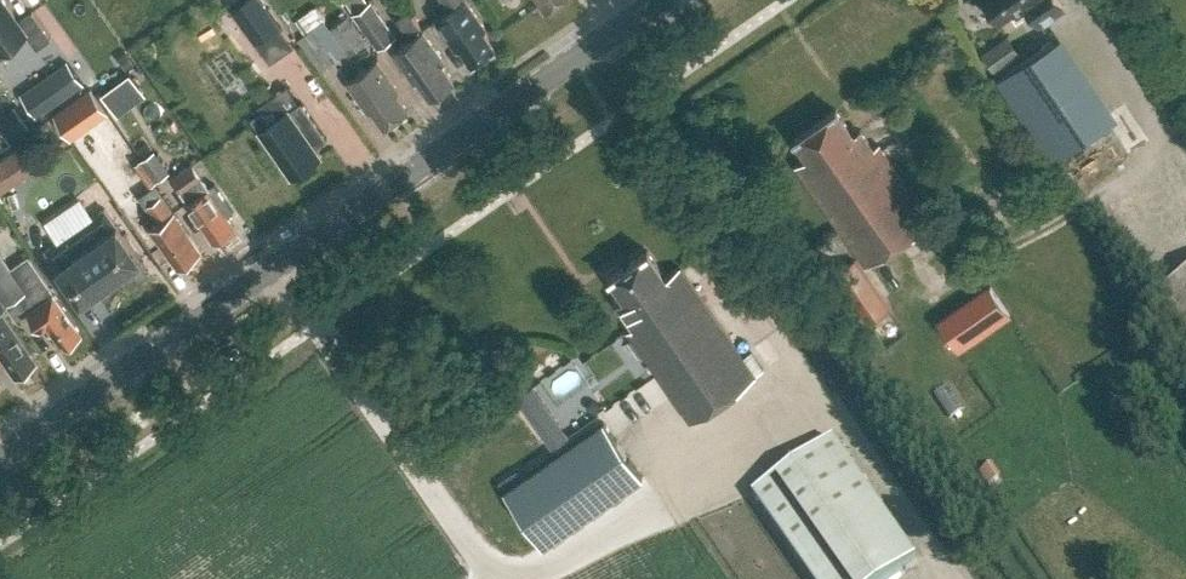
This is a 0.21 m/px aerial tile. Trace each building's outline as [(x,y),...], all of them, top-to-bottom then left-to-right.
[(26,34),(36,48),(51,38),(32,11),(18,20),(5,0),(0,0),(0,52),(26,34)] [(231,7),(255,41),(279,24),(262,0),(241,0),(231,7)] [(356,11),(354,12),(380,46),(396,34),(370,0),(369,0),(368,0),(348,0),(356,11)] [(456,49),(459,47),(472,64),(496,48),(483,30),(486,28),(467,0),(444,0),(450,8),(435,19),(456,49)] [(547,10),(562,0),(540,0),(547,10)] [(1026,3),(1039,23),(1064,7),(1059,0),(985,0),(999,21),(1026,3)] [(316,4),(296,17),(305,29),(325,17),(316,4)] [(366,40),(348,15),(331,27),(350,52),(366,40)] [(393,50),(414,80),(415,79),(419,79),(430,95),(454,78),(443,63),(446,61),(424,29),(393,50)] [(983,52),(995,70),(1022,51),(1009,33),(983,52)] [(1050,42),(998,77),(1054,159),(1106,123),(1050,42)] [(378,59),(346,81),(368,112),(371,109),(384,127),(409,109),(396,92),(399,90),(378,59)] [(69,62),(50,76),(22,96),(36,116),(64,96),(83,82),(69,62)] [(101,91),(118,114),(146,93),(129,70),(101,91)] [(282,162),(291,175),(321,154),(315,146),(327,138),(301,101),(271,121),(263,109),(251,117),(264,136),(282,162)] [(807,156),(795,164),(866,265),(932,219),(879,144),(873,147),(860,129),(854,133),(836,108),(794,137),(807,156)] [(15,149),(0,160),(0,191),(48,158),(33,137),(15,149)] [(134,156),(150,177),(164,167),(148,146),(134,156)] [(190,200),(187,202),(215,241),(234,227),(219,206),(224,203),(212,185),(209,187),(192,164),(173,177),(190,200)] [(131,184),(137,197),(154,188),(148,176),(131,184)] [(162,245),(165,243),(179,265),(199,252),(188,235),(189,234),(162,195),(147,206),(158,222),(150,228),(162,245)] [(117,224),(105,207),(46,248),(58,265),(57,266),(82,301),(129,268),(137,278),(149,269),(117,224)] [(633,326),(627,330),(678,404),(670,409),(682,426),(690,421),(756,375),(680,266),(666,275),(647,249),(609,275),(624,297),(617,302),(633,326)] [(10,269),(0,255),(0,294),(7,304),(20,295),(29,309),(27,311),(40,329),(47,324),(63,346),(82,333),(67,312),(67,311),(54,292),(29,256),(10,269)] [(834,273),(868,322),(889,307),(855,258),(834,273)] [(1185,344),(1185,276),(1154,298),(1185,344)] [(935,318),(958,352),(1012,315),(989,282),(935,318)] [(0,349),(17,374),(37,361),(0,309),(7,304),(0,294),(0,349)] [(504,491),(543,547),(643,477),(604,421),(504,491)] [(811,578),(887,578),(916,559),(833,439),(753,495),(811,578)]
